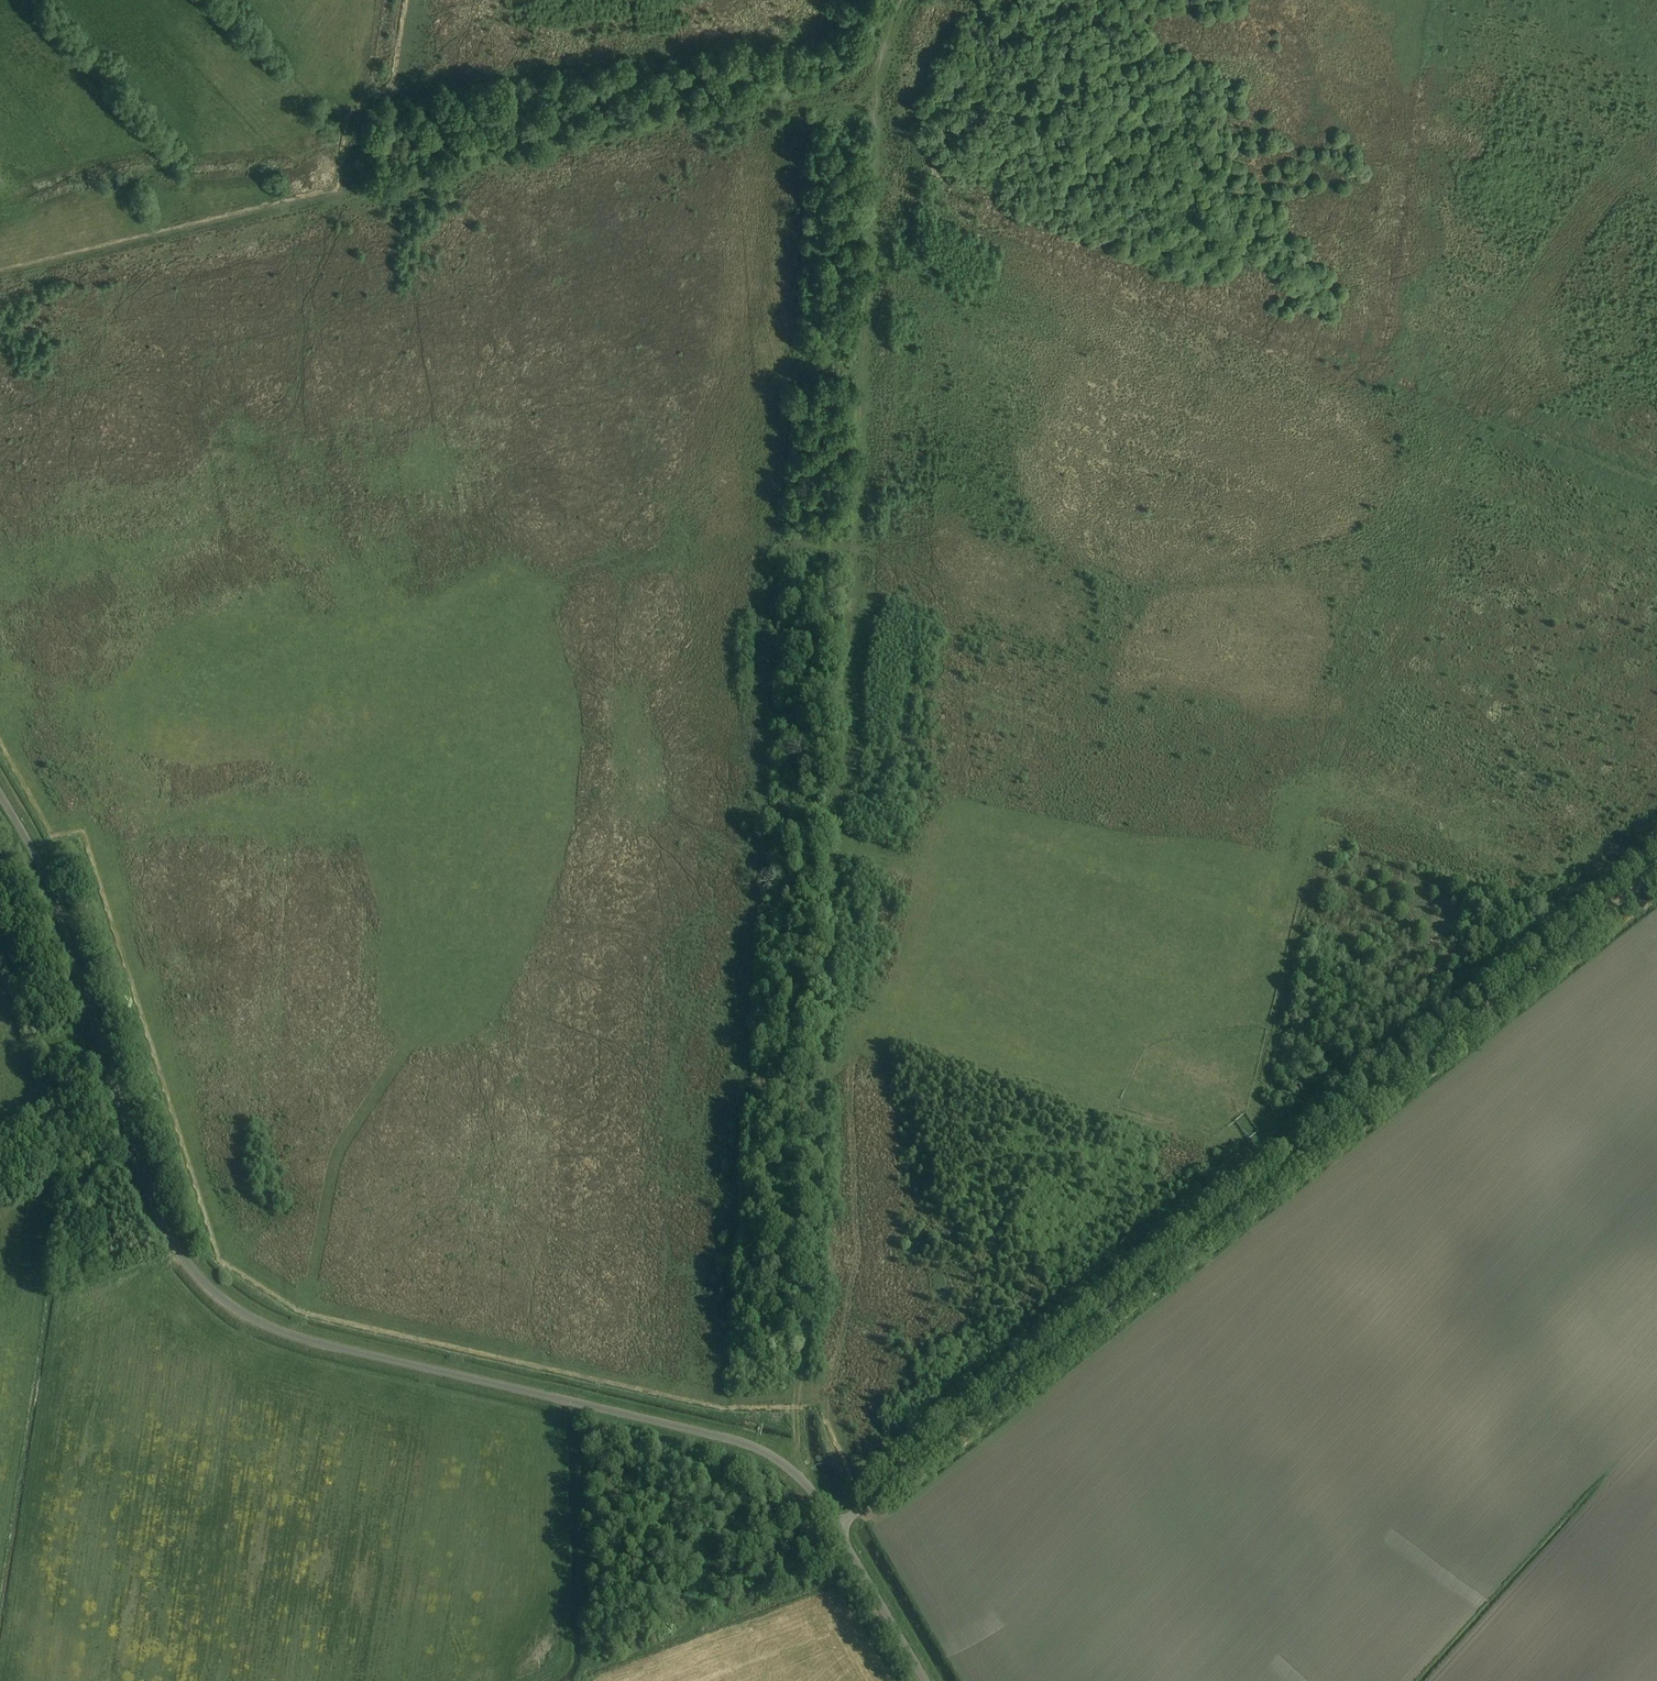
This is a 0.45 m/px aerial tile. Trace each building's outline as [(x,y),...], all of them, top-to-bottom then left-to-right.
[(1300,1249),(1310,1240),(1306,1235),(1296,1244),(1300,1249)]
